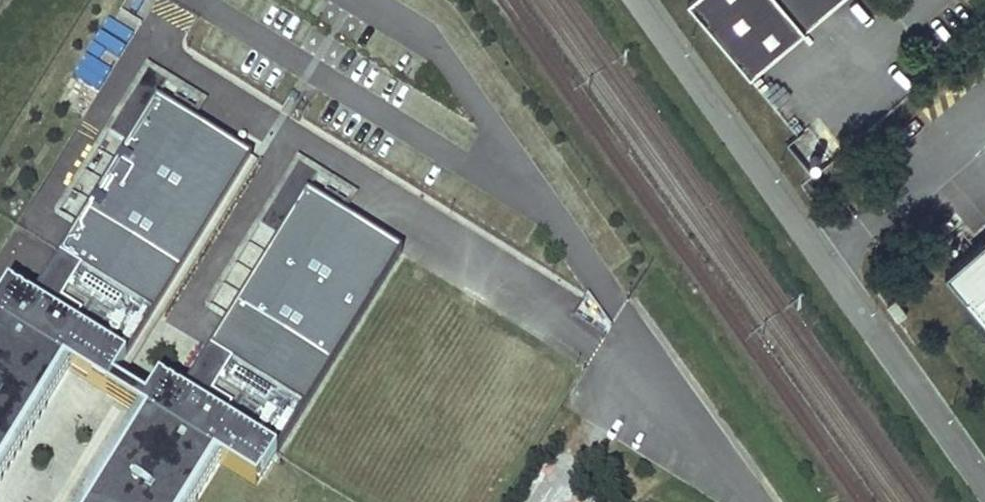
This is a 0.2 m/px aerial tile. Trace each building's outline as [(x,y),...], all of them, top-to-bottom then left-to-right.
[(751,71),(834,0),(689,0),(751,71)] [(63,368),(106,395),(126,364),(251,160),(194,125),(205,107),(148,72),(109,135),(128,146),(31,304),(8,290),(0,302),(0,470),(63,368)] [(402,255),(340,216),(351,198),(299,165),(259,229),(277,240),(180,398),(158,384),(138,415),(145,420),(95,501),(188,501),(213,461),(257,488),(402,255)] [(945,269),(984,315),(984,234),(945,269)] [(897,299),(888,305),(899,320),(908,314),(897,299)] [(112,386),(106,395),(138,415),(144,406),(112,386)] [(145,420),(138,415),(84,501),(95,501),(145,420)]
